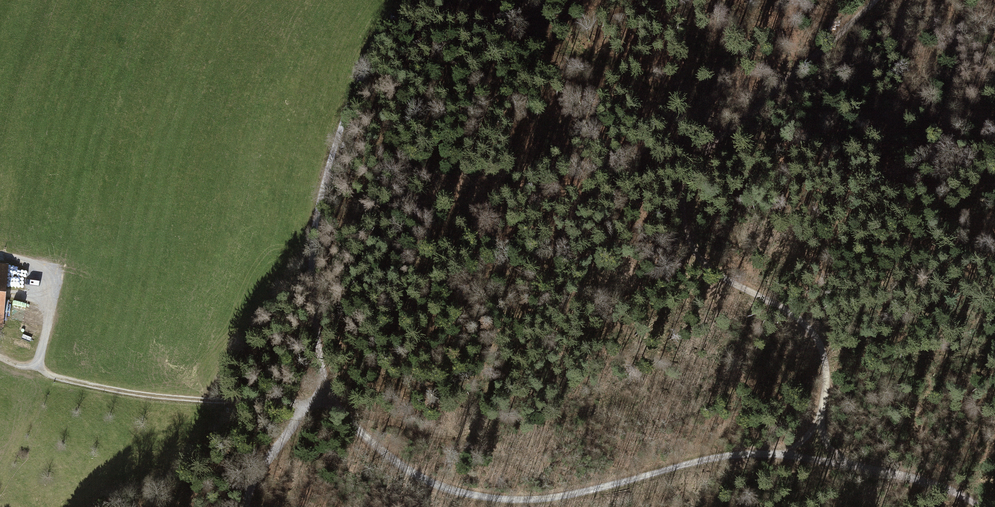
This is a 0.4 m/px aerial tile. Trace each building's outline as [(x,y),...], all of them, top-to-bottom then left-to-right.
[(3,326),(8,264),(0,263),(0,325),(3,326)]
